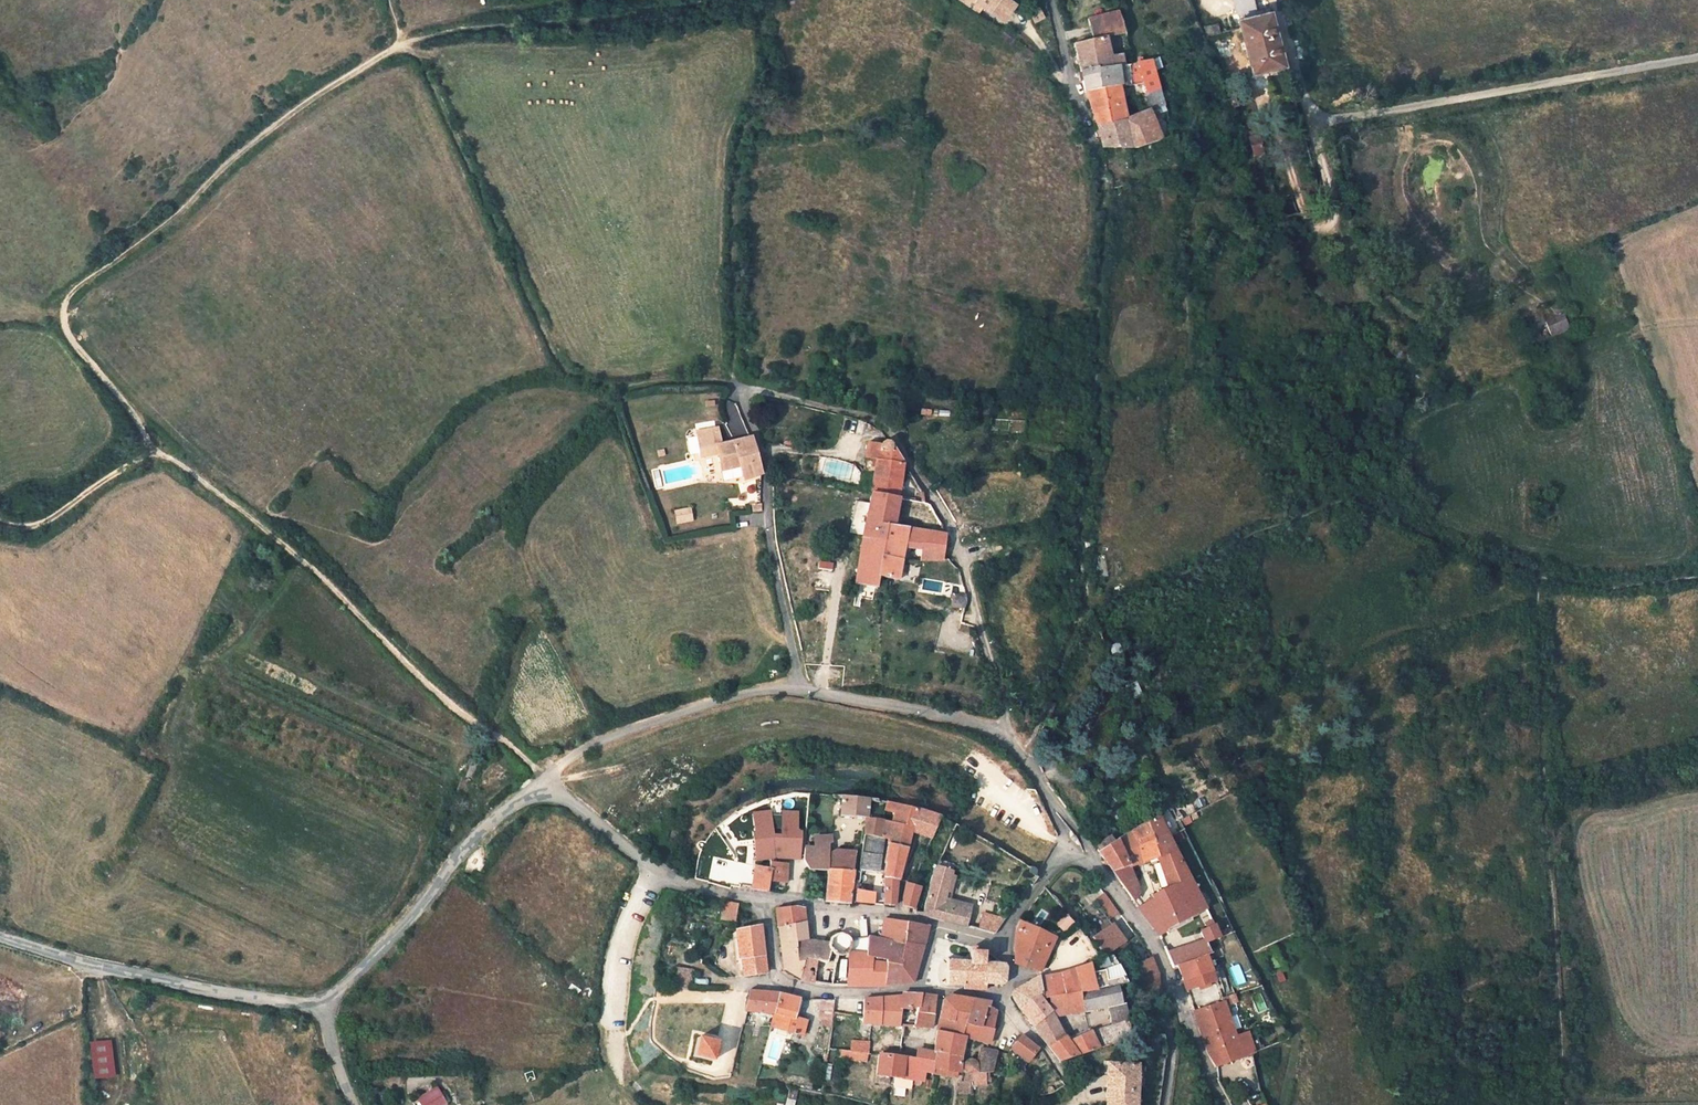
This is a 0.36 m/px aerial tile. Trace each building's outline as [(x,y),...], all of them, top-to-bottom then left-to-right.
[(977,1),(1001,18),(1012,3),(1008,0),(978,0),(977,1)] [(1252,73),(1287,63),(1273,10),(1257,14),(1253,0),(1233,0),(1239,19),(1237,19),(1252,73)] [(1040,5),(1028,9),(1033,22),(1044,18),(1040,5)] [(1093,41),(1073,45),(1080,71),(1096,68),(1096,71),(1116,68),(1123,67),(1120,55),(1110,58),(1105,38),(1124,34),(1121,21),(1118,12),(1087,19),(1090,28),(1093,41)] [(1217,24),(1204,27),(1206,36),(1219,32),(1217,24)] [(1158,59),(1150,62),(1154,72),(1161,68),(1160,64),(1158,59)] [(1150,62),(1136,64),(1143,84),(1146,95),(1159,91),(1154,72),(1150,62)] [(1096,68),(1080,71),(1083,80),(1085,92),(1119,87),(1131,85),(1128,66),(1123,67),(1116,68),(1096,71),(1096,68)] [(1086,93),(1089,101),(1094,114),(1097,125),(1103,146),(1132,147),(1138,148),(1161,140),(1156,129),(1148,111),(1127,119),(1121,96),(1119,87),(1085,92),(1086,93)] [(1159,91),(1146,95),(1151,110),(1153,110),(1164,106),(1159,91)] [(1233,100),(1227,102),(1229,108),(1235,107),(1233,100)] [(1164,106),(1153,110),(1155,116),(1165,112),(1164,106)] [(1165,125),(1156,129),(1161,140),(1170,136),(1165,125)] [(1254,157),(1266,153),(1258,132),(1247,136),(1254,157)] [(1545,322),(1546,323),(1552,336),(1568,329),(1562,315),(1545,322)] [(1546,323),(1541,325),(1546,338),(1552,336),(1546,323)] [(786,381),(775,378),(774,385),(785,387),(786,381)] [(701,457),(717,454),(721,471),(739,468),(742,478),(762,473),(751,437),(722,443),(718,427),(695,432),(701,457)] [(880,445),(868,443),(866,459),(864,475),(874,476),(876,460),(903,464),(892,446),(890,444),(888,442),(886,442),(884,442),(882,442),(880,443),(880,445)] [(903,464),(876,460),(874,476),(873,478),(900,483),(903,464)] [(900,483),(873,478),(871,493),(898,499),(900,483)] [(756,484),(746,487),(748,494),(758,491),(756,484)] [(898,499),(871,493),(862,538),(883,541),(885,525),(894,526),(898,499)] [(902,499),(898,499),(894,526),(898,527),(902,499)] [(761,503),(751,504),(752,512),(762,511),(761,503)] [(690,508),(675,511),(677,523),(693,520),(690,508)] [(883,541),(862,538),(856,584),(877,588),(879,577),(898,581),(903,549),(919,551),(919,560),(931,561),(931,567),(942,567),(946,534),(898,527),(894,526),(885,525),(883,541)] [(965,595),(952,595),(951,608),(965,608),(967,600),(965,595)] [(1118,643),(1107,647),(1114,663),(1120,661),(1125,659),(1118,643)] [(1120,661),(1114,663),(1118,672),(1124,670),(1120,661)] [(1136,680),(1123,685),(1127,695),(1129,702),(1142,696),(1136,680)] [(495,694),(486,693),(484,707),(493,708),(495,694)] [(479,762),(469,759),(455,791),(465,796),(479,762)] [(868,798),(842,796),(840,815),(867,817),(868,798)] [(779,803),(753,813),(754,833),(773,831),(798,830),(798,800),(779,803)] [(892,822),(884,820),(880,838),(889,840),(884,864),(886,864),(884,878),(896,881),(898,881),(906,851),(911,832),(917,808),(885,801),(883,811),(893,814),(892,822)] [(930,812),(917,808),(911,832),(932,840),(941,817),(930,812)] [(1170,810),(1158,816),(1164,829),(1176,823),(1170,810)] [(1199,818),(1196,812),(1180,820),(1183,827),(1192,822),(1199,818)] [(1158,816),(1146,823),(1157,857),(1159,861),(1168,888),(1189,878),(1170,840),(1169,839),(1164,829),(1158,816)] [(732,826),(727,819),(716,829),(721,834),(732,826)] [(884,820),(866,819),(864,835),(880,838),(884,820)] [(1123,837),(1117,841),(1099,852),(1113,872),(1128,867),(1130,867),(1137,864),(1139,864),(1140,863),(1141,863),(1142,862),(1157,857),(1146,823),(1123,837)] [(1176,823),(1164,829),(1169,839),(1181,832),(1176,823)] [(721,834),(716,829),(704,841),(705,842),(709,846),(720,835),(721,834)] [(773,831),(754,833),(757,861),(770,859),(780,858),(800,860),(801,830),(798,830),(773,831)] [(864,835),(859,871),(858,881),(855,903),(875,905),(875,892),(877,872),(880,838),(864,835)] [(1117,841),(1112,835),(1101,842),(1100,842),(1094,846),(1099,852),(1117,841)] [(833,836),(815,836),(814,848),(806,848),(805,862),(819,852),(819,851),(829,845),(832,843),(833,836)] [(700,842),(698,843),(697,845),(698,847),(700,849),(702,850),(705,842),(704,841),(700,842)] [(819,851),(819,852),(805,862),(809,870),(829,871),(829,869),(829,853),(829,845),(819,851)] [(836,850),(829,853),(829,869),(854,870),(856,850),(836,850)] [(704,856),(699,853),(696,866),(702,867),(704,856)] [(1159,861),(1157,857),(1142,862),(1141,863),(1142,867),(1144,866),(1159,861)] [(937,866),(930,881),(922,916),(967,926),(971,909),(944,902),(945,898),(951,875),(952,871),(951,870),(952,865),(939,861),(937,866)] [(769,869),(755,866),(751,890),(763,892),(767,892),(768,881),(787,883),(788,863),(770,862),(769,869)] [(1034,869),(1030,867),(1027,873),(1035,877),(1036,875),(1037,872),(1036,870),(1034,869)] [(1128,867),(1113,872),(1134,901),(1140,893),(1130,867),(1128,867)] [(829,869),(829,871),(825,901),(825,903),(838,904),(850,905),(850,903),(855,903),(858,881),(852,880),(854,870),(829,869)] [(956,876),(951,875),(945,898),(950,899),(956,876)] [(896,881),(884,878),(884,906),(895,906),(895,903),(896,881)] [(1153,900),(1139,908),(1159,937),(1166,932),(1168,934),(1174,931),(1172,927),(1190,918),(1191,919),(1197,916),(1197,915),(1195,913),(1205,908),(1189,878),(1168,888),(1161,890),(1152,896),(1153,900)] [(913,885),(906,883),(902,899),(903,905),(914,909),(920,887),(913,885)] [(1104,893),(1096,899),(1111,920),(1119,913),(1104,893)] [(945,898),(944,902),(971,909),(972,904),(950,899),(945,898)] [(738,904),(724,902),(720,920),(735,921),(738,904)] [(794,906),(776,909),(778,928),(806,921),(804,908),(794,906)] [(1006,920),(983,913),(979,930),(996,934),(1006,920)] [(1075,924),(1067,916),(1056,925),(1064,934),(1075,924)] [(892,920),(884,918),(880,939),(889,941),(894,941),(894,943),(904,943),(906,922),(892,920)] [(806,921),(778,928),(780,940),(784,969),(801,978),(804,959),(797,961),(796,942),(808,940),(806,921)] [(1212,921),(1204,925),(1206,930),(1214,926),(1212,921)] [(886,960),(886,962),(884,985),(900,983),(914,983),(915,974),(916,967),(918,962),(923,946),(924,940),(928,926),(906,922),(904,943),(894,943),(894,941),(889,941),(880,939),(868,937),(866,954),(866,956),(872,957),(880,958),(886,960)] [(1018,926),(1015,939),(1015,964),(1040,971),(1055,939),(1020,923),(1018,926)] [(1113,924),(1093,937),(1107,956),(1121,945),(1126,941),(1113,924)] [(1206,930),(1200,933),(1203,939),(1205,943),(1207,943),(1220,938),(1214,926),(1206,930)] [(736,931),(736,932),(739,959),(742,959),(744,976),(767,973),(766,967),(761,928),(736,931)] [(808,940),(796,942),(797,961),(804,959),(807,959),(817,960),(828,963),(830,951),(837,955),(842,956),(845,955),(848,953),(850,949),(851,942),(851,940),(847,935),(842,933),(839,933),(836,934),(832,936),(830,938),(828,942),(808,940)] [(851,942),(850,949),(848,953),(853,953),(866,954),(868,937),(851,940),(851,942)] [(1205,943),(1203,939),(1167,952),(1173,968),(1178,966),(1177,964),(1205,954),(1210,952),(1207,943),(1205,943)] [(1126,941),(1121,945),(1128,956),(1134,952),(1126,941)] [(969,962),(948,961),(947,987),(963,988),(963,990),(985,991),(986,985),(1002,985),(1006,982),(1007,968),(1004,964),(984,963),(983,952),(978,952),(978,950),(977,949),(976,947),(973,947),(971,947),(970,949),(969,962)] [(807,959),(804,959),(801,978),(805,980),(817,983),(833,985),(837,955),(830,951),(828,963),(817,960),(807,959)] [(1210,952),(1205,954),(1215,982),(1217,986),(1222,984),(1210,952)] [(849,985),(884,985),(886,962),(872,960),(872,957),(866,956),(866,954),(853,953),(849,985)] [(1177,964),(1178,966),(1186,991),(1196,988),(1215,982),(1205,954),(1177,964)] [(1153,959),(1137,965),(1143,978),(1158,973),(1153,959)] [(1059,973),(1039,976),(1042,993),(1039,997),(1042,999),(1080,993),(1095,990),(1119,985),(1120,985),(1118,979),(1106,981),(1105,972),(1092,975),(1090,964),(1059,973)] [(1104,969),(1105,972),(1106,981),(1118,979),(1120,978),(1115,967),(1104,969)] [(692,969),(673,968),(671,987),(690,989),(692,969)] [(1143,978),(1140,979),(1143,998),(1161,995),(1158,973),(1143,978)] [(1013,992),(1012,998),(1021,1012),(1024,1016),(1033,1027),(1034,1027),(1052,1011),(1042,999),(1039,997),(1042,993),(1039,976),(1036,978),(1013,992)] [(1217,986),(1215,982),(1196,988),(1197,993),(1217,986)] [(1095,990),(1080,993),(1085,1011),(1085,1012),(1109,1007),(1124,1004),(1119,985),(1095,990)] [(770,993),(750,991),(746,1011),(774,1014),(779,994),(770,993)] [(1039,1036),(1049,1046),(1061,1062),(1100,1048),(1093,1031),(1069,1042),(1063,1033),(1054,1016),(1085,1011),(1080,993),(1042,999),(1052,1011),(1034,1027),(1039,1036)] [(779,994),(774,1014),(770,1027),(803,1035),(807,1020),(797,1018),(794,1017),(800,999),(779,994)] [(903,994),(903,996),(901,1009),(909,1010),(910,1006),(917,1007),(919,996),(909,995),(903,994)] [(1256,995),(1259,1012),(1266,1011),(1263,994),(1256,995)] [(903,996),(881,998),(881,1025),(898,1026),(901,1009),(903,996)] [(919,996),(917,1007),(914,1026),(932,1027),(936,996),(919,996)] [(950,996),(943,1000),(938,1028),(937,1031),(963,1035),(965,1025),(965,1024),(973,1000),(950,996)] [(881,998),(864,1000),(863,1017),(863,1023),(872,1024),(881,1025),(881,998)] [(803,999),(800,999),(794,1017),(797,1018),(803,999)] [(836,1000),(825,1000),(820,1026),(832,1028),(834,1013),(836,1000)] [(984,1002),(973,1000),(965,1024),(965,1025),(975,1027),(981,1027),(981,1026),(992,1029),(997,1012),(995,1011),(996,1007),(993,1005),(989,1004),(990,1002),(984,1002)] [(1223,1002),(1193,1011),(1202,1036),(1218,1031),(1219,1035),(1233,1030),(1223,1002)] [(1124,1004),(1109,1007),(1112,1025),(1129,1020),(1124,1004)] [(1112,1025),(1093,1031),(1100,1048),(1133,1038),(1129,1020),(1112,1025)] [(975,1027),(965,1025),(963,1035),(966,1036),(965,1038),(978,1040),(989,1044),(993,1029),(992,1029),(981,1026),(981,1027),(975,1027)] [(1218,1031),(1202,1036),(1210,1059),(1215,1065),(1216,1066),(1242,1057),(1252,1053),(1253,1052),(1252,1046),(1247,1032),(1241,1035),(1235,1037),(1233,1030),(1219,1035),(1218,1031)] [(963,1035),(937,1031),(934,1053),(935,1053),(933,1068),(934,1069),(958,1072),(960,1072),(961,1060),(963,1049),(965,1038),(966,1036),(963,1035)] [(1022,1035),(1011,1049),(1028,1062),(1039,1048),(1022,1035)] [(716,1042),(697,1038),(693,1056),(712,1061),(716,1042)] [(111,1042),(91,1045),(95,1078),(115,1075),(111,1042)] [(869,1042),(852,1042),(850,1051),(867,1053),(869,1042)] [(979,1051),(976,1062),(977,1066),(977,1073),(991,1072),(993,1072),(998,1051),(988,1049),(979,1048),(979,1051)] [(826,1049),(825,1051),(820,1078),(824,1079),(827,1064),(829,1049),(826,1049)] [(841,1049),(841,1054),(840,1058),(850,1059),(850,1061),(866,1062),(867,1053),(850,1051),(841,1049)] [(900,1057),(879,1054),(876,1075),(895,1077),(903,1079),(923,1081),(924,1073),(933,1074),(934,1069),(933,1068),(935,1053),(934,1053),(918,1050),(915,1059),(906,1058),(900,1057)] [(1252,1053),(1242,1057),(1248,1077),(1256,1073),(1252,1053)] [(963,1065),(963,1067),(965,1073),(963,1081),(971,1083),(972,1087),(986,1086),(986,1083),(991,1082),(991,1072),(977,1073),(977,1066),(976,1062),(971,1059),(965,1061),(963,1065)] [(832,1064),(827,1064),(824,1079),(824,1080),(829,1081),(832,1064)] [(1107,1064),(1106,1088),(1106,1104),(1135,1104),(1136,1065),(1107,1064)] [(958,1072),(934,1069),(933,1074),(957,1077),(958,1072)] [(963,1081),(960,1081),(959,1092),(972,1094),(972,1087),(971,1083),(963,1081)] [(798,1090),(790,1088),(788,1098),(792,1099),(795,1100),(798,1090)] [(412,1103),(413,1104),(445,1104),(446,1104),(440,1094),(437,1089),(418,1100),(412,1103)] [(445,1091),(440,1094),(446,1104),(450,1101),(445,1091)]
